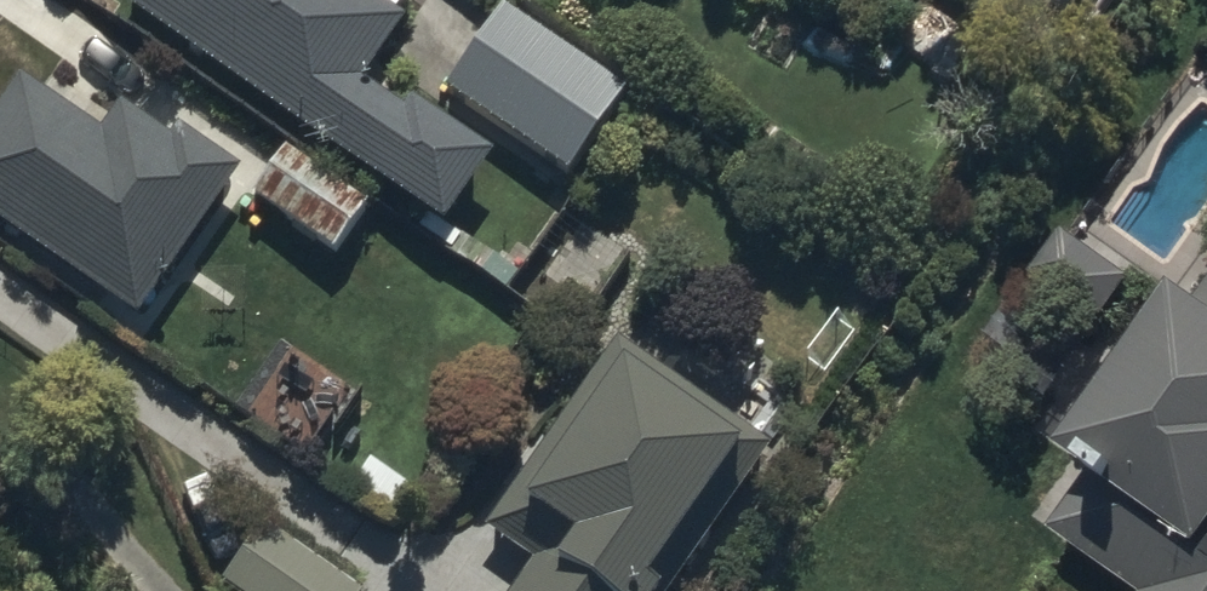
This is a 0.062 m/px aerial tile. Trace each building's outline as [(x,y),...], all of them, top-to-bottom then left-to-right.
[(407,25),(370,0),(127,0),(121,8),(323,146),(451,234),(496,168),(368,80),(407,25)] [(447,96),(572,182),(629,99),(505,14),(447,96)] [(140,325),(217,214),(244,176),(133,100),(107,138),(23,80),(0,114),(0,228),(140,325)] [(372,200),(290,144),(259,188),(341,245),(372,200)] [(1139,278),(1070,228),(1038,272),(1108,321),(1139,278)] [(1200,320),(1183,309),(1073,468),(1098,486),(1058,543),(1128,590),(1206,590),(1206,310),(1200,320)] [(770,454),(662,380),(619,350),(490,535),(534,566),(516,590),(676,590),(770,454)] [(240,590),(356,590),(268,531),(231,585),(240,590)]
